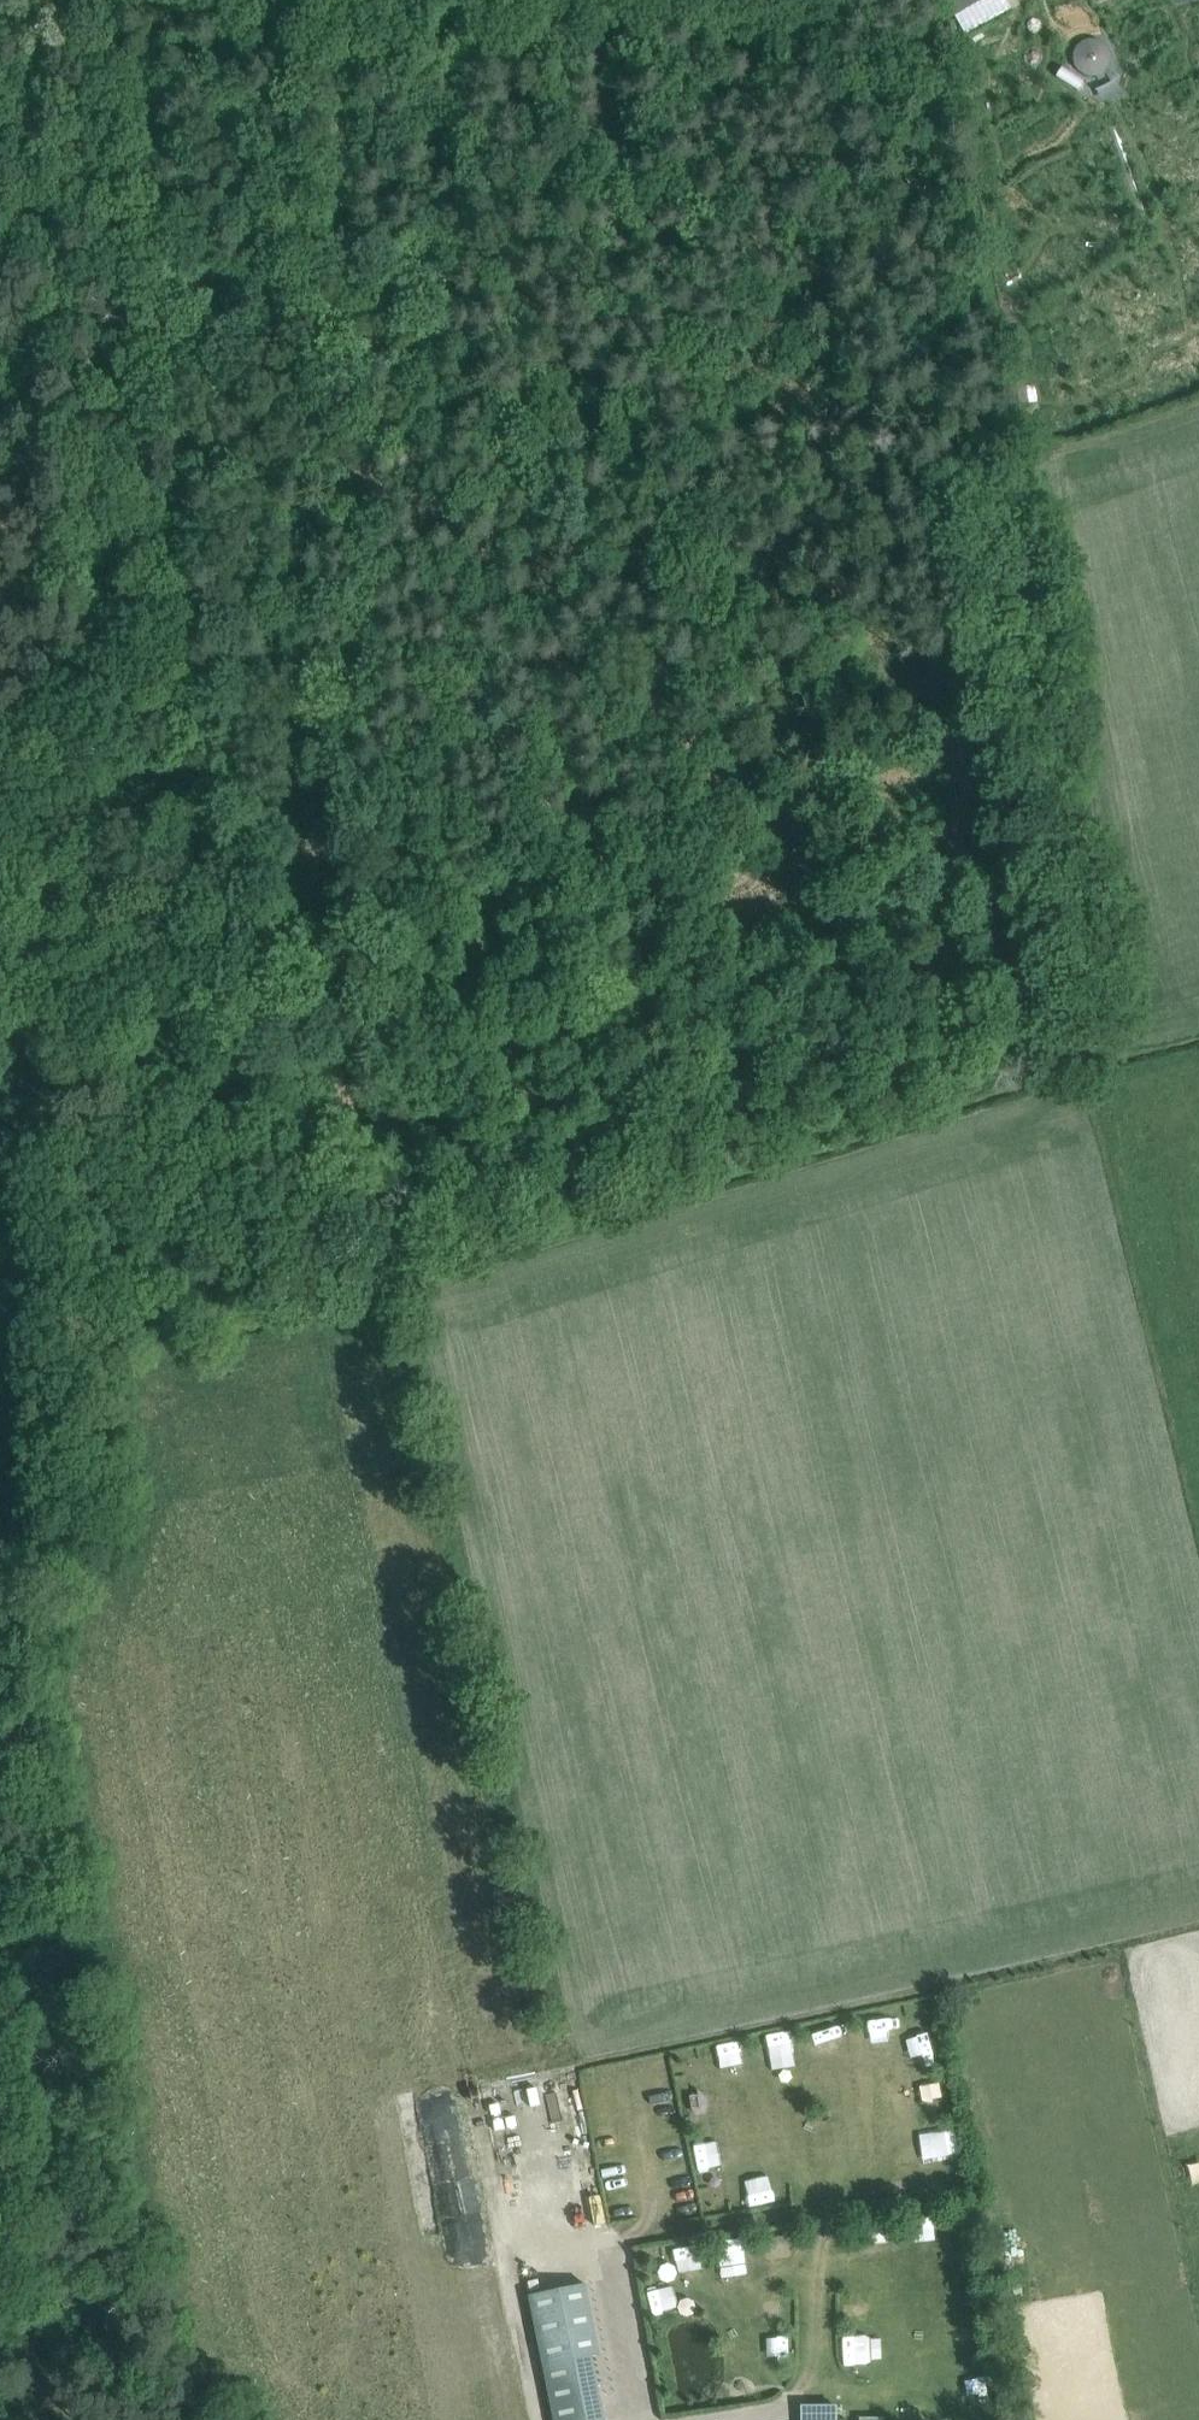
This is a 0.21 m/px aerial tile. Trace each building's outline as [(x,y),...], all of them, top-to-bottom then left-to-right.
[(1078,73),(1103,75),(1106,42),(1081,40),(1078,73)] [(813,2026),(818,2048),(841,2043),(836,2021),(813,2026)] [(930,2030),(906,2031),(908,2054),(932,2052),(930,2030)] [(950,2137),(933,2140),(937,2159),(953,2156),(950,2137)] [(749,2203),(779,2199),(777,2182),(747,2186),(749,2203)] [(929,2216),(914,2217),(914,2235),(930,2235),(929,2216)] [(771,2234),(772,2260),(790,2260),(789,2234),(771,2234)] [(726,2277),(750,2273),(746,2249),(722,2253),(726,2277)] [(688,2250),(674,2253),(679,2273),(693,2269),(688,2250)] [(593,2358),(601,2356),(586,2285),(530,2297),(555,2419),(605,2419),(593,2358)] [(841,2336),(840,2361),(863,2362),(864,2337),(841,2336)] [(836,2404),(801,2404),(802,2419),(836,2419),(836,2404)] [(947,2413),(947,2419),(973,2419),(972,2412),(947,2413)]
